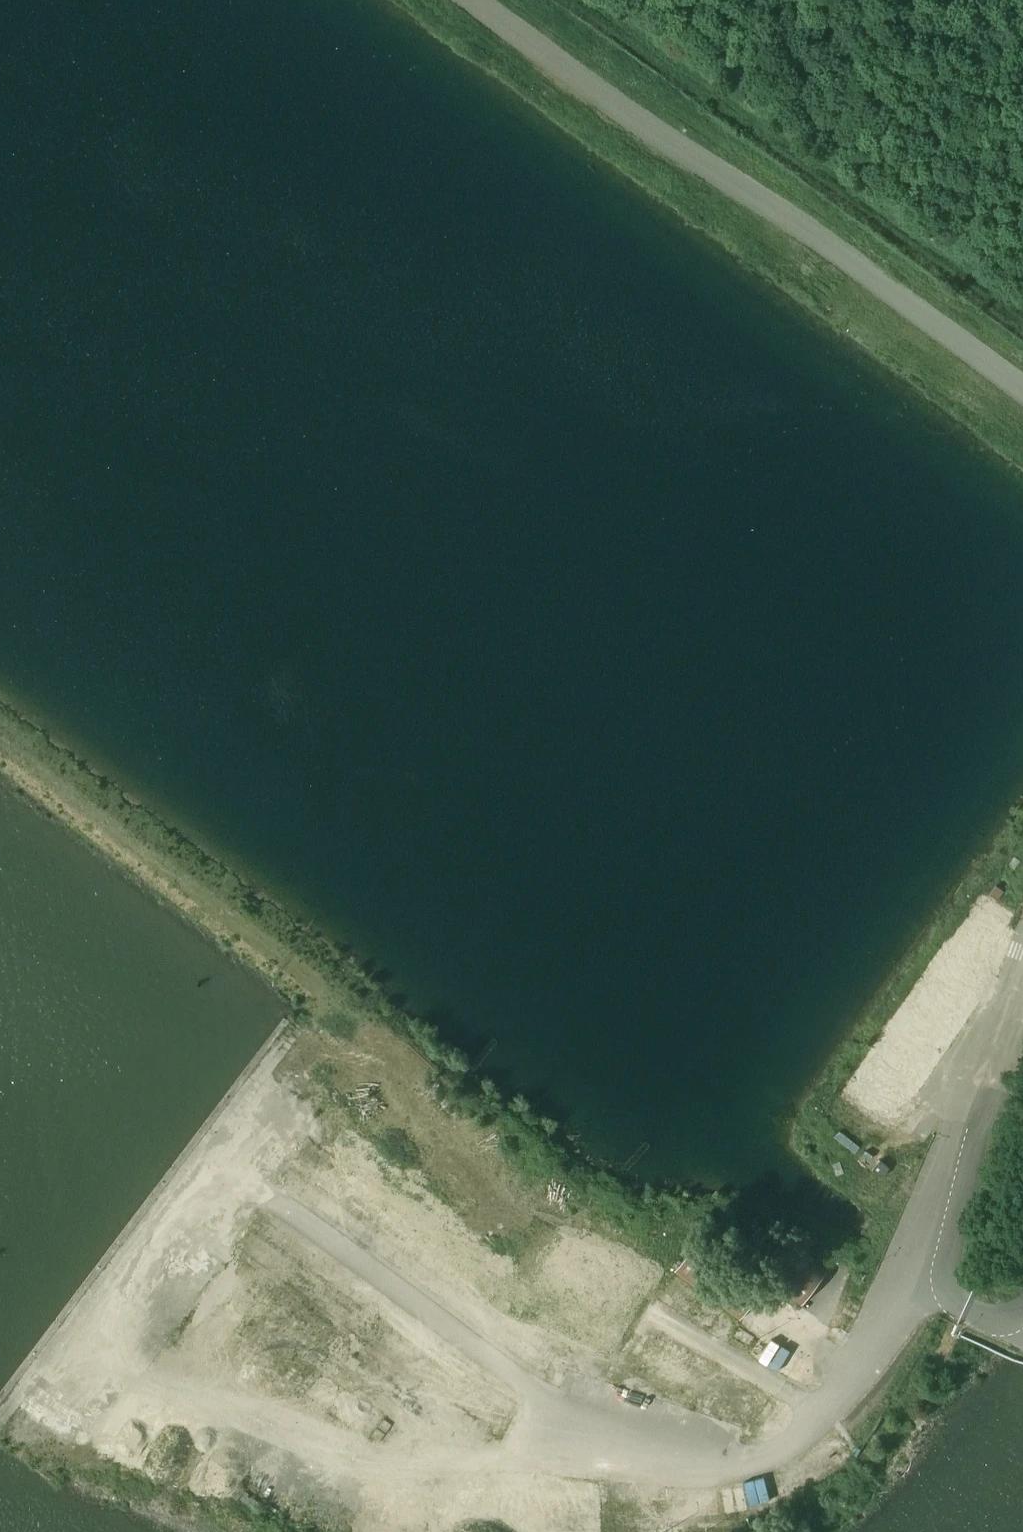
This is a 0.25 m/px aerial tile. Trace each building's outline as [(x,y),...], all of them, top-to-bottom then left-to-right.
[(882,1176),(889,1166),(879,1159),(872,1169),(882,1176)] [(802,1305),(828,1270),(763,1222),(737,1256),(802,1305)] [(740,1320),(765,1284),(700,1237),(674,1272),(740,1320)]
